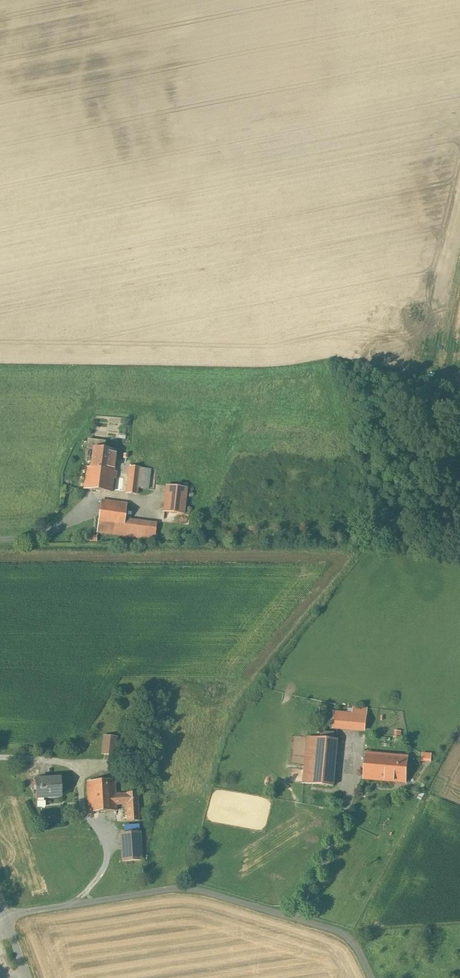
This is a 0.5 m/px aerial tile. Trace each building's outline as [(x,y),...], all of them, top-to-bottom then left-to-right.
[(87,447),(94,448),(94,447),(104,448),(105,441),(88,439),(87,447)] [(91,467),(113,470),(116,450),(104,448),(94,447),(94,448),(91,467)] [(137,494),(137,487),(148,488),(150,468),(129,466),(126,492),(137,494)] [(91,467),(87,467),(84,488),(111,492),(112,477),(113,471),(113,470),(91,467)] [(186,487),(166,485),(163,511),(183,513),(186,487)] [(127,503),(101,499),(97,531),(122,534),(124,519),(127,503)] [(124,519),(122,534),(154,538),(156,523),(124,519)] [(138,709),(130,706),(125,719),(133,722),(138,709)] [(366,714),(334,711),(333,726),(365,729),(366,714)] [(122,737),(103,734),(101,754),(120,756),(122,737)] [(337,739),(307,736),(303,782),(333,785),(337,739)] [(376,754),(366,752),(363,778),(405,782),(407,756),(382,754),(382,751),(377,751),(376,754)] [(60,778),(35,779),(36,798),(37,798),(44,798),(61,797),(60,778)] [(114,779),(87,781),(89,812),(116,810),(115,804),(115,794),(114,779)] [(115,794),(115,804),(126,803),(128,821),(139,820),(137,792),(126,792),(126,793),(115,794)] [(44,798),(37,798),(37,806),(45,806),(44,798)] [(139,832),(121,833),(122,861),(141,860),(139,832)]
